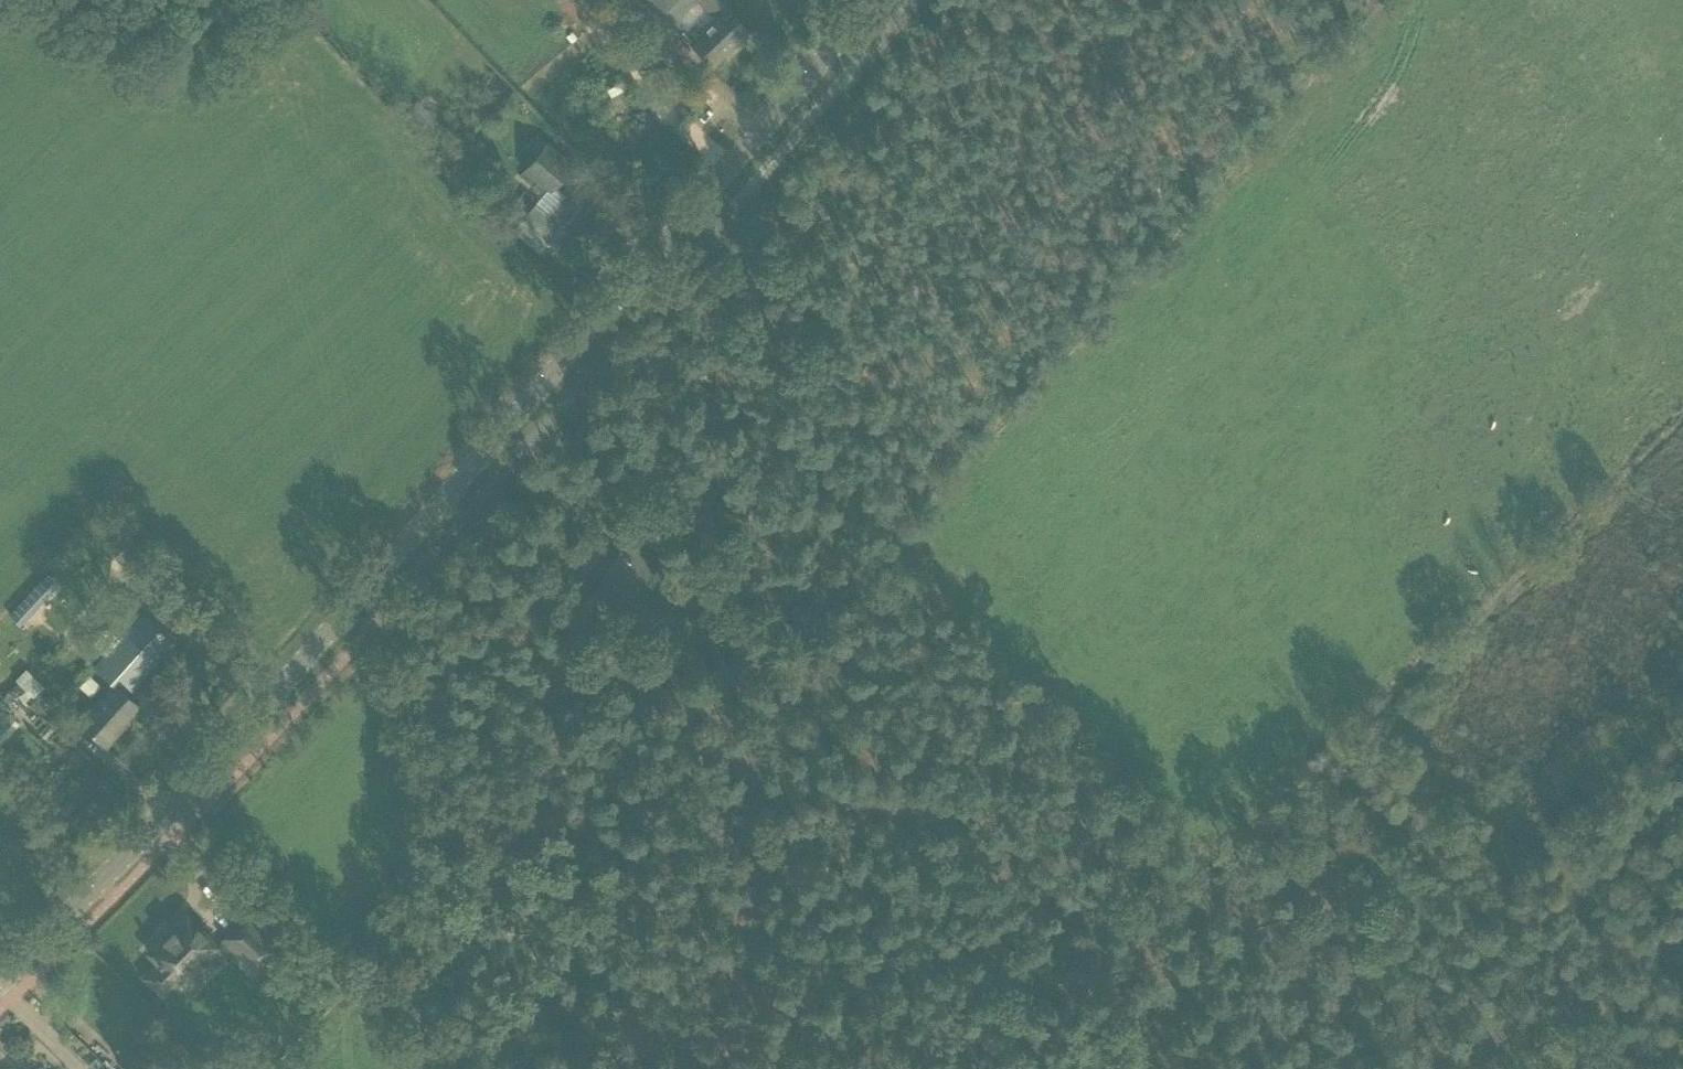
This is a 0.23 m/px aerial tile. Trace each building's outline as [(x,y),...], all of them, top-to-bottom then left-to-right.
[(673,23),(696,0),(651,0),(673,23)] [(715,19),(691,42),(712,64),(731,45),(735,49),(751,34),(722,3),(725,0),(697,0),(715,19)] [(623,79),(607,88),(612,96),(619,109),(635,99),(623,79)] [(523,170),(533,178),(550,192),(573,165),(546,143),(523,170)] [(479,158),(464,171),(473,180),(487,167),(479,158)] [(514,229),(522,236),(539,250),(546,241),(548,243),(550,242),(561,251),(591,216),(566,194),(547,216),(534,205),(514,229)] [(9,616),(20,625),(53,589),(42,580),(9,616)] [(176,583),(167,592),(175,599),(184,590),(176,583)] [(139,706),(127,695),(174,643),(142,615),(94,667),(113,685),(80,722),(107,746),(120,731),(118,729),(139,706)] [(16,680),(32,697),(43,686),(26,670),(16,680)] [(88,695),(99,684),(88,674),(78,685),(88,695)] [(19,724),(7,713),(0,721),(0,744),(19,724)] [(45,724),(38,731),(44,737),(51,729),(45,724)] [(218,963),(209,955),(217,947),(186,916),(149,953),(160,964),(147,978),(162,993),(175,979),(176,980),(191,966),(203,978),(218,963)] [(255,969),(276,949),(244,917),(224,938),(255,969)]
